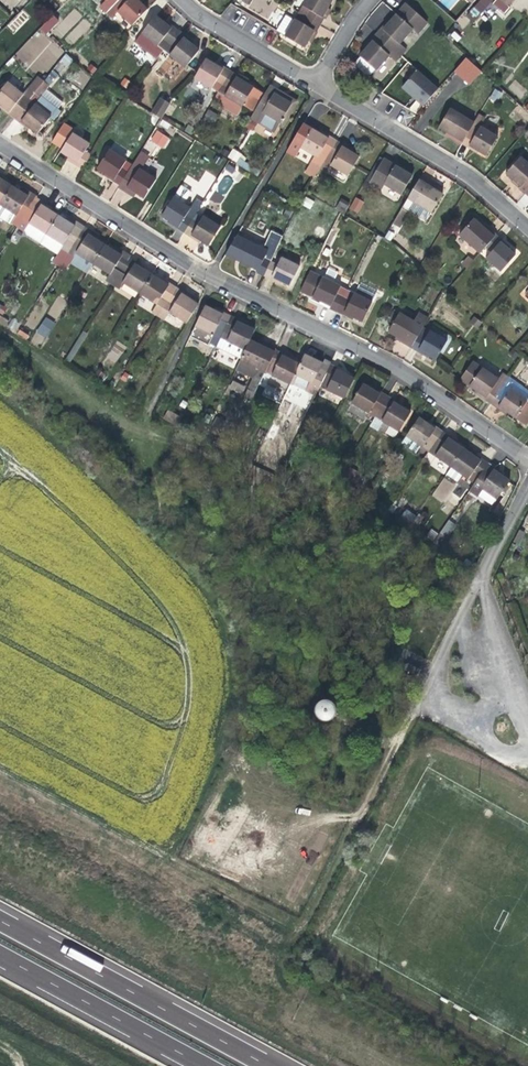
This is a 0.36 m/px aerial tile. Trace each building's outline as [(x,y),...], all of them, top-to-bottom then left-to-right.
[(0,1),(14,9),(19,0),(1,0),(0,1)] [(101,6),(106,12),(112,6),(107,0),(101,6)] [(128,0),(118,0),(112,6),(106,12),(112,17),(117,11),(128,0)] [(138,0),(128,0),(117,11),(132,25),(147,9),(141,3),(138,0)] [(332,0),(306,0),(299,12),(321,25),(325,18),(322,17),(328,7),(332,0)] [(508,5),(502,0),(495,0),(493,3),(505,13),(510,7),(508,5)] [(380,27),(375,33),(388,44),(393,38),(399,44),(412,29),(418,34),(427,23),(405,4),(390,21),(383,29),(380,27)] [(331,9),(328,7),(322,17),(325,18),(325,19),(328,14),(331,9)] [(75,9),(54,29),(71,46),(92,26),(75,9)] [(316,31),(321,25),(299,12),(294,20),(285,35),(304,47),(308,39),(314,30),(316,31)] [(277,30),(278,30),(285,35),(294,20),(286,15),(277,30)] [(40,28),(46,34),(59,21),(53,16),(40,28)] [(164,50),(179,30),(173,26),(171,28),(163,21),(156,16),(142,33),(164,50)] [(164,19),(163,21),(171,28),(173,26),(169,23),(164,19)] [(384,23),(380,27),(383,29),(390,21),(388,19),(384,23)] [(46,69),(63,53),(40,29),(14,54),(27,67),(36,59),(46,69)] [(164,50),(170,55),(183,38),(185,35),(179,30),(164,50)] [(317,32),(316,31),(314,30),(308,39),(311,41),(315,36),(317,32)] [(157,59),(159,56),(164,50),(142,33),(135,42),(157,59)] [(388,44),(375,33),(370,39),(372,41),(365,49),(359,56),(360,57),(375,69),(376,70),(389,55),(396,62),(401,56),(388,44)] [(183,38),(192,45),(194,42),(189,39),(185,35),(183,38)] [(183,38),(170,55),(171,56),(167,61),(180,71),(184,66),(185,67),(198,50),(192,45),(183,38)] [(393,38),(388,44),(401,56),(406,50),(399,44),(393,38)] [(372,41),(370,39),(367,43),(363,47),(365,49),(372,41)] [(164,50),(159,56),(165,61),(170,55),(164,50)] [(53,86),(73,59),(65,53),(45,80),(53,86)] [(371,74),(375,69),(360,57),(356,61),(356,65),(357,67),(364,73),(367,74),(371,74)] [(218,92),(231,70),(225,66),(223,69),(214,63),(206,58),(195,77),(218,92)] [(454,71),(463,79),(475,66),(466,58),(454,71)] [(223,69),(225,66),(220,64),(215,60),(214,63),(223,69)] [(469,85),(481,71),(475,66),(463,79),(469,85)] [(238,74),(231,70),(218,92),(214,98),(217,100),(219,97),(224,99),(221,104),(237,114),(243,104),(249,93),(253,87),(246,82),(236,77),(238,74)] [(414,97),(423,106),(439,88),(417,70),(402,87),(414,97)] [(75,80),(84,86),(89,76),(80,71),(75,80)] [(243,77),(238,74),(236,77),(246,82),(247,80),(243,77)] [(28,88),(34,93),(44,81),(38,76),(28,88)] [(49,85),(44,81),(34,93),(14,118),(20,123),(21,121),(30,128),(37,134),(50,117),(54,120),(61,111),(58,109),(63,103),(46,89),(49,85)] [(34,93),(28,88),(23,94),(8,82),(0,91),(0,104),(1,105),(9,111),(8,113),(14,118),(34,93)] [(282,93),(270,85),(268,89),(292,103),(279,125),(282,128),(297,102),(282,93)] [(263,92),(253,87),(249,93),(259,98),(263,92)] [(497,103),(502,92),(494,88),(489,99),(497,103)] [(292,103),(268,89),(251,117),(275,132),(279,125),(292,103)] [(249,93),(243,104),(252,110),(259,98),(249,93)] [(152,113),(161,118),(170,104),(161,99),(152,113)] [(8,113),(9,111),(1,105),(0,106),(0,107),(3,110),(8,113)] [(439,127),(447,132),(457,138),(456,139),(462,142),(474,122),(451,108),(439,127)] [(204,119),(215,123),(218,113),(207,110),(204,119)] [(486,118),(480,114),(474,122),(481,127),(486,118)] [(28,130),(30,128),(21,121),(20,123),(23,126),(28,130)] [(166,124),(162,121),(157,128),(163,131),(166,124)] [(468,148),(470,145),(481,127),(474,122),(462,142),(461,144),(468,148)] [(51,142),(63,149),(73,133),(75,130),(64,123),(51,142)] [(312,128),(304,123),(287,151),(295,157),(301,147),(312,128)] [(481,127),(470,145),(479,151),(487,156),(498,137),(481,127)] [(149,138),(163,149),(170,139),(156,128),(149,138)] [(324,161),(337,140),(330,136),(329,138),(319,132),(312,128),(301,147),(315,156),(306,169),(316,175),(320,168),(324,161)] [(329,138),(330,136),(327,134),(321,130),(319,132),(329,138)] [(450,139),(461,145),(461,144),(462,142),(456,139),(457,138),(447,132),(445,135),(450,139)] [(73,133),(63,149),(61,152),(68,156),(78,162),(76,165),(82,169),(91,155),(85,151),(89,143),(73,133)] [(148,139),(141,150),(153,157),(159,146),(148,139)] [(324,161),(330,165),(342,146),(343,144),(337,140),(324,161)] [(349,147),(343,144),(342,146),(351,152),(353,149),(349,147)] [(470,145),(468,148),(472,150),(477,154),(479,151),(470,145)] [(351,152),(342,146),(330,165),(347,175),(359,156),(351,152)] [(237,162),(236,164),(258,176),(260,172),(244,162),(239,157),(241,154),(233,149),(228,157),(237,162)] [(119,185),(128,172),(121,168),(126,160),(109,150),(97,168),(105,173),(114,179),(113,181),(119,185)] [(128,172),(119,185),(126,189),(127,187),(136,193),(144,198),(155,179),(139,169),(146,158),(139,154),(128,172)] [(71,162),(76,165),(78,162),(68,156),(67,159),(71,162)] [(384,159),(380,157),(366,180),(370,182),(384,159)] [(525,194),(527,190),(527,163),(520,157),(506,173),(513,179),(521,187),(519,189),(525,194)] [(384,184),(395,165),(384,158),(384,159),(370,182),(381,189),(384,184)] [(330,165),(324,161),(320,168),(326,172),(330,165)] [(404,170),(395,165),(384,184),(401,194),(413,175),(404,170)] [(305,172),(314,178),(316,175),(306,169),(305,172)] [(187,182),(198,189),(195,192),(203,197),(216,177),(206,171),(198,183),(190,178),(187,182)] [(421,177),(408,198),(415,202),(430,212),(431,212),(442,193),(435,189),(426,183),(427,181),(421,177)] [(12,186),(1,179),(0,179),(0,203),(12,186)] [(515,185),(519,189),(521,187),(513,179),(511,182),(515,185)] [(432,184),(427,181),(426,183),(435,189),(437,187),(432,184)] [(178,229),(184,233),(192,219),(186,215),(191,208),(183,203),(191,191),(181,185),(174,197),(162,215),(170,220),(179,226),(178,229)] [(0,203),(0,205),(16,215),(23,219),(36,198),(37,196),(28,191),(22,187),(20,191),(12,186),(0,203)] [(305,197),(302,205),(311,209),(314,200),(305,197)] [(358,214),(364,202),(355,197),(349,209),(358,214)] [(36,198),(23,219),(29,223),(46,234),(58,215),(50,210),(41,204),(42,202),(36,198)] [(415,202),(408,198),(402,208),(409,212),(415,202)] [(46,204),(42,202),(41,204),(50,210),(52,208),(46,204)] [(426,219),(430,212),(415,202),(409,212),(423,220),(426,219)] [(10,224),(12,222),(16,215),(0,205),(0,218),(10,224)] [(402,208),(393,224),(400,228),(409,212),(402,208)] [(12,222),(18,226),(23,219),(16,215),(12,222)] [(53,261),(59,265),(61,262),(84,227),(84,226),(76,221),(69,216),(66,220),(58,215),(46,234),(63,245),(57,254),(53,261)] [(192,219),(184,233),(190,237),(192,234),(201,240),(208,245),(220,226),(204,216),(199,223),(192,219)] [(23,219),(18,226),(25,230),(29,223),(23,219)] [(496,234),(490,229),(489,231),(480,224),(474,219),(460,235),(480,253),(485,247),(496,234)] [(173,226),(178,229),(179,226),(170,220),(169,223),(173,226)] [(482,222),(480,224),(489,231),(490,229),(487,226),(482,222)] [(29,223),(25,230),(26,230),(26,233),(41,242),(46,234),(29,223)] [(84,226),(84,227),(90,232),(88,234),(97,240),(100,236),(96,233),(84,226)] [(76,253),(93,263),(105,244),(97,240),(88,234),(90,232),(84,227),(61,262),(68,267),(76,253)] [(259,244),(258,246),(267,250),(272,240),(279,244),(283,236),(271,231),(265,244),(263,243),(259,244)] [(41,242),(41,243),(57,254),(63,245),(46,234),(41,242)] [(200,242),(201,240),(192,234),(190,237),(195,239),(200,242)] [(500,241),(502,239),(496,234),(485,247),(491,252),(500,241)] [(237,258),(241,260),(250,242),(236,235),(226,255),(236,259),(237,258)] [(502,239),(500,241),(508,249),(510,246),(507,243),(502,239)] [(257,273),(263,276),(270,261),(279,244),(272,240),(267,250),(258,246),(250,242),(241,260),(240,261),(248,265),(258,270),(257,273)] [(508,249),(500,241),(491,252),(486,258),(501,271),(515,254),(508,249)] [(105,244),(93,263),(110,274),(117,278),(130,257),(123,253),(122,256),(112,249),(105,244)] [(114,247),(112,249),(122,256),(123,253),(118,250),(114,247)] [(461,264),(466,269),(474,260),(468,255),(461,264)] [(123,282),(140,293),(152,274),(144,269),(135,264),(137,261),(130,257),(117,278),(123,282)] [(270,261),(263,276),(280,284),(282,281),(289,285),(299,265),(281,257),(277,264),(270,261)] [(135,264),(144,269),(146,268),(142,265),(137,261),(135,264)] [(329,308),(336,311),(347,289),(311,271),(301,290),(320,300),(330,305),(329,308)] [(117,278),(110,274),(106,280),(113,285),(117,278)] [(152,274),(140,293),(157,304),(163,308),(176,287),(167,281),(160,277),(159,279),(152,274)] [(117,278),(113,285),(119,288),(123,282),(117,278)] [(355,293),(347,289),(336,311),(343,314),(344,312),(354,317),(362,321),(376,292),(360,284),(355,293)] [(163,308),(158,316),(164,320),(169,311),(186,323),(198,304),(191,299),(181,293),(183,291),(176,287),(163,308)] [(188,294),(183,291),(181,293),(191,299),(192,297),(188,294)] [(57,295),(47,314),(57,319),(67,301),(57,295)] [(152,312),(158,316),(163,308),(157,304),(152,312)] [(205,305),(190,336),(208,345),(214,334),(220,338),(231,315),(224,312),(223,315),(213,309),(205,305)] [(411,348),(423,326),(429,317),(419,312),(414,321),(394,310),(388,321),(393,324),(388,331),(396,336),(405,341),(404,344),(411,348)] [(8,320),(0,315),(0,323),(5,326),(8,320)] [(231,315),(220,338),(245,349),(250,340),(255,330),(247,326),(237,321),(238,318),(231,315)] [(44,317),(37,333),(48,337),(55,321),(44,317)] [(7,328),(14,332),(19,322),(13,318),(7,328)] [(423,326),(411,348),(417,351),(418,349),(428,355),(435,359),(446,340),(423,326)] [(83,331),(65,360),(69,363),(87,334),(83,331)] [(39,346),(44,337),(36,333),(31,341),(39,346)] [(399,341),(404,344),(405,341),(396,336),(394,338),(399,341)] [(245,349),(236,369),(253,378),(258,368),(265,372),(276,349),(269,346),(268,348),(258,343),(250,340),(245,349)] [(106,358),(116,363),(126,346),(116,341),(106,358)] [(265,372),(290,383),(300,364),(292,360),(282,355),(283,353),(276,349),(265,372)] [(427,357),(428,355),(418,349),(417,351),(421,354),(427,357)] [(300,364),(290,383),(315,395),(320,386),(330,363),(324,360),(323,362),(316,359),(304,353),(300,364)] [(477,391),(486,397),(498,379),(472,361),(460,379),(477,391)] [(320,386),(345,398),(355,378),(342,372),(336,369),(337,366),(330,363),(320,386)] [(249,388),(256,391),(265,372),(258,368),(253,378),(249,388)] [(502,373),(498,379),(486,397),(484,400),(490,404),(508,378),(502,373)] [(496,408),(498,406),(514,382),(508,378),(490,404),(496,408)] [(241,395),(245,386),(232,380),(228,389),(241,395)] [(498,406),(508,412),(516,418),(527,400),(527,391),(514,382),(498,406)] [(363,383),(352,402),(376,416),(388,395),(382,391),(380,394),(371,388),(363,383)] [(372,386),(371,388),(380,394),(382,391),(378,389),(372,386)] [(479,396),(484,400),(486,397),(477,391),(475,393),(479,396)] [(388,395),(376,416),(390,425),(400,431),(411,412),(403,407),(394,402),(395,399),(388,395)] [(370,425),(376,416),(352,402),(346,411),(370,425)] [(506,415),(508,412),(498,406),(496,408),(502,412),(506,415)] [(163,419),(176,425),(180,416),(167,410),(163,419)] [(390,425),(376,416),(370,425),(384,433),(390,425)] [(421,446),(429,451),(443,431),(437,426),(435,429),(426,422),(419,417),(406,435),(421,446)] [(435,429),(437,426),(432,423),(428,420),(426,422),(435,429)] [(443,431),(429,451),(451,467),(464,449),(457,444),(458,441),(453,437),(443,431)] [(406,435),(401,442),(416,453),(421,446),(406,435)] [(464,449),(451,467),(462,474),(474,483),(488,462),(482,458),(480,460),(471,454),(464,449)] [(473,451),(471,454),(480,460),(482,458),(477,454),(473,451)] [(488,462),(474,483),(469,490),(477,496),(483,489),(497,499),(510,481),(502,475),(493,469),(494,467),(488,462)] [(462,474),(451,467),(446,474),(457,482),(462,474)] [(493,469),(502,475),(504,473),(499,470),(494,467),(493,469)] [(406,507),(399,519),(411,527),(418,515),(406,507)] [(418,515),(411,527),(416,530),(424,517),(419,514),(418,515)] [(519,530),(513,541),(518,544),(524,533),(519,530)] [(434,543),(438,546),(444,536),(440,533),(434,543)] [(318,713),(321,716),(325,717),(329,715),(331,712),(331,707),(327,704),(322,704),(320,705),(318,708),(317,711),(318,713)]
